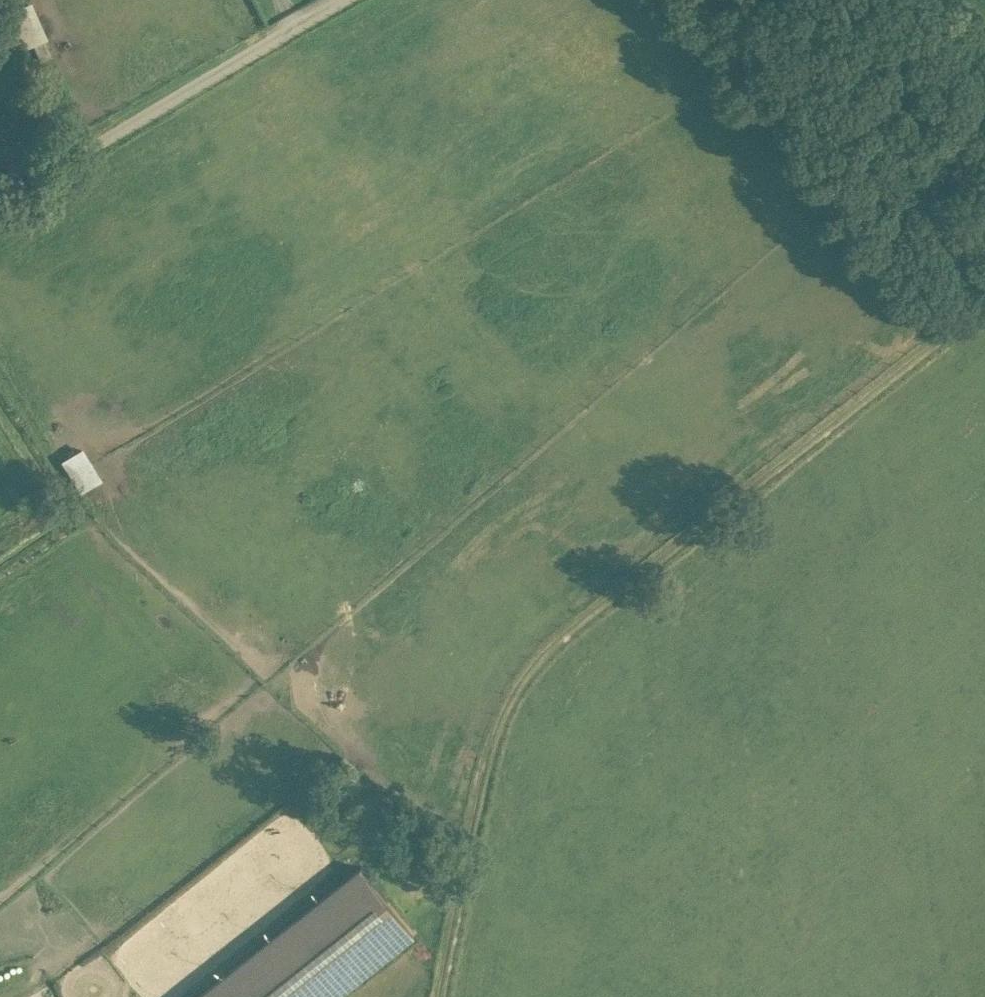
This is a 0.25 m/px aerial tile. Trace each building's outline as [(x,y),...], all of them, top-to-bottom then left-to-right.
[(19,46),(44,35),(29,0),(23,0),(3,9),(19,46)] [(75,490),(98,479),(81,445),(59,456),(75,490)]
